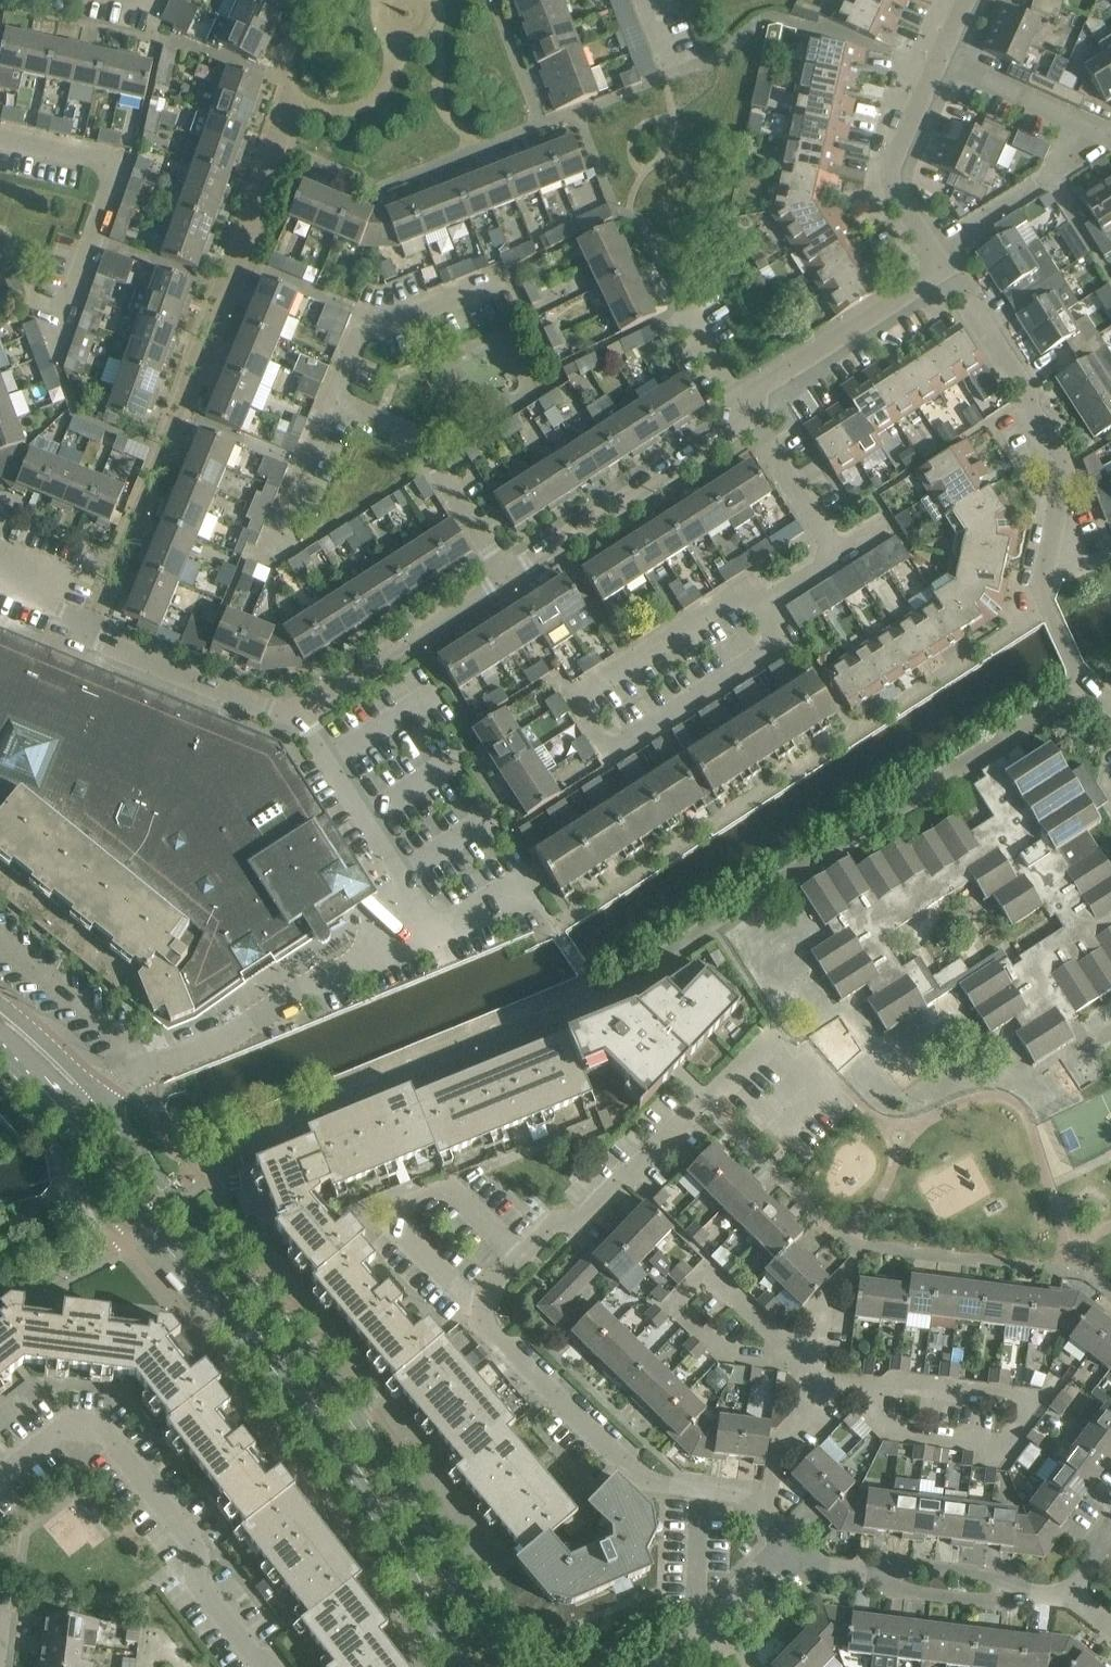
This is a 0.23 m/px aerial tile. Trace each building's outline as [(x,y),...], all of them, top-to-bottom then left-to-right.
[(217,16),(229,22),(270,40),(271,39),(268,37),(271,30),(274,31),(280,17),(242,0),(224,0),(217,16)] [(280,17),(281,16),(278,15),(281,7),(284,9),(288,0),(242,0),(280,17)] [(520,17),(561,1),(561,0),(517,0),(517,1),(514,3),(520,17)] [(629,0),(610,0),(613,8),(629,2),(629,0)] [(887,13),(886,14),(854,0),(841,0),(832,20),(875,39),(880,27),(892,32),(898,19),(887,13)] [(886,14),(887,13),(891,3),(903,8),(907,0),(854,0),(886,14)] [(1062,6),(1037,0),(1033,0),(1030,11),(1059,18),(1062,6)] [(570,24),(561,1),(520,17),(520,18),(523,17),(526,25),(523,26),(529,40),(570,24)] [(633,10),(629,2),(613,8),(616,17),(633,10)] [(1003,6),(993,28),(1030,44),(1040,22),(1003,6)] [(182,18),(165,10),(161,19),(177,26),(182,18)] [(270,40),(229,22),(219,45),(257,62),(261,52),(264,54),(270,40)] [(579,48),(570,24),(529,40),(529,41),(532,40),(535,48),(532,49),(537,63),(579,48)] [(1030,44),(993,28),(983,50),(1020,67),(1030,44)] [(0,54),(0,88),(18,92),(22,73),(31,32),(21,29),(20,34),(5,31),(0,54)] [(42,34),(31,32),(22,73),(46,79),(55,42),(41,39),(42,34)] [(1098,43),(1105,55),(1110,64),(1110,35),(1098,43)] [(807,37),(801,63),(847,73),(847,72),(850,61),(862,64),(866,49),(807,37)] [(647,48),(644,39),(627,45),(630,54),(647,48)] [(68,45),(55,42),(46,79),(70,84),(80,42),(69,40),(68,45)] [(765,41),(762,55),(772,57),(774,57),(777,43),(765,41)] [(70,84),(67,99),(91,105),(95,89),(103,52),(89,50),(91,45),(80,42),(70,84)] [(163,45),(157,72),(171,75),(173,64),(176,49),(163,45)] [(588,71),(579,48),(537,63),(538,64),(541,63),(544,71),(541,72),(546,87),(588,71)] [(633,63),(650,57),(647,48),(630,54),(633,63)] [(95,89),(119,95),(128,53),(117,51),(116,55),(103,52),(95,89)] [(139,56),(128,53),(119,95),(144,100),(152,63),(138,60),(139,56)] [(772,57),(762,55),(757,81),(767,83),(772,57)] [(1105,55),(1084,68),(1105,102),(1110,98),(1110,64),(1105,55)] [(842,98),(844,87),(857,89),(860,75),(847,72),(847,73),(801,63),(796,89),(842,99),(842,98)] [(227,67),(218,91),(259,106),(262,95),(258,94),(263,80),(227,67)] [(597,94),(588,71),(546,87),(547,88),(550,87),(552,94),(549,95),(555,111),(597,94)] [(171,75),(157,72),(155,82),(168,85),(171,75)] [(1026,84),(1053,95),(1058,84),(1032,72),(1026,84)] [(767,83),(757,81),(751,106),(766,109),(772,84),(767,83)] [(1085,96),(1058,84),(1053,95),(1080,107),(1085,96)] [(796,89),(790,114),(836,124),(836,123),(839,112),(851,115),(855,100),(842,98),(842,99),(796,89)] [(255,116),(259,106),(218,91),(210,115),(246,127),(250,114),(255,116)] [(3,107),(0,120),(11,123),(14,109),(3,107)] [(25,111),(14,109),(11,123),(22,125),(25,111)] [(149,110),(146,120),(160,123),(162,113),(149,110)] [(190,134),(202,138),(242,152),(246,142),(242,140),(246,127),(210,115),(198,110),(190,134)] [(831,150),(831,149),(833,138),(846,140),(849,126),(836,123),(836,124),(790,114),(785,140),(831,150)] [(49,131),(59,133),(62,120),(52,118),(49,131)] [(73,122),(62,120),(59,133),(70,136),(73,122)] [(160,123),(146,120),(144,131),(157,134),(160,123)] [(941,142),(978,159),(996,166),(1011,133),(984,121),(979,132),(952,120),(941,142)] [(97,142),(108,144),(111,131),(100,128),(97,142)] [(1019,130),(1011,146),(1043,161),(1051,144),(1019,130)] [(121,133),(111,131),(108,144),(118,147),(121,133)] [(592,169),(585,172),(570,133),(558,138),(560,142),(547,147),(561,182),(585,173),(587,179),(595,176),(592,169)] [(239,163),(242,152),(202,138),(194,161),(230,174),(234,161),(239,163)] [(785,140),(779,166),(825,176),(825,175),(828,164),(840,167),(844,151),(831,149),(831,150),(785,140)] [(978,159),(941,142),(931,165),(958,177),(954,188),(981,200),(986,188),(968,181),(978,159)] [(538,191),(561,182),(547,147),(535,152),(533,148),(523,152),(538,191)] [(515,200),(538,191),(523,152),(512,156),(514,160),(501,165),(515,200)] [(138,157),(134,167),(147,171),(151,161),(138,157)] [(194,161),(186,185),(226,199),(230,189),(225,187),(230,174),(194,161)] [(492,209),(515,200),(501,165),(488,170),(487,166),(477,170),(492,209)] [(820,200),(822,189),(835,192),(838,177),(825,175),(825,176),(779,166),(769,211),(821,201),(820,200)] [(144,182),(147,171),(134,167),(130,177),(144,182)] [(469,219),(492,209),(477,170),(466,174),(468,178),(455,183),(469,219)] [(1101,183),(1110,199),(1110,176),(1101,183)] [(288,217),(312,227),(328,187),(318,183),(316,187),(302,182),(288,217)] [(446,228),(469,219),(455,183),(443,188),(441,184),(431,188),(446,228)] [(1110,227),(1110,199),(1101,183),(1080,195),(1098,224),(1087,230),(1103,256),(1110,251),(1110,245),(1103,232),(1110,227)] [(186,185),(177,208),(213,221),(218,208),(222,210),(226,199),(186,185)] [(338,191),(328,187),(312,227),(334,236),(335,236),(349,201),(337,196),(338,191)] [(422,196),(409,201),(423,237),(424,236),(446,228),(431,188),(420,192),(422,196)] [(1048,192),(1039,198),(1045,207),(1054,201),(1048,192)] [(362,206),(349,201),(335,236),(334,236),(332,242),(335,243),(338,237),(359,246),(379,246),(379,206),(374,206),(364,202),(362,206)] [(423,244),(426,242),(424,236),(423,237),(409,201),(397,206),(395,202),(385,206),(379,206),(379,246),(399,246),(420,238),(423,244)] [(769,211),(794,249),(845,217),(837,205),(826,212),(821,203),(821,201),(769,211)] [(121,203),(118,213),(131,218),(135,208),(121,203)] [(177,208),(169,232),(210,246),(213,235),(209,234),(213,221),(177,208)] [(1000,237),(977,252),(990,272),(1026,249),(1025,249),(1014,230),(1026,222),(1019,210),(993,226),(1000,237)] [(127,228),(131,218),(118,213),(114,224),(127,228)] [(586,214),(576,219),(582,232),(592,227),(586,214)] [(852,228),(845,217),(794,249),(808,271),(848,246),(847,244),(841,235),(852,228)] [(559,243),(582,232),(576,219),(554,230),(559,243)] [(577,241),(588,264),(627,246),(622,236),(618,238),(611,225),(577,241)] [(550,247),(559,243),(554,230),(544,235),(550,247)] [(206,256),(210,246),(169,232),(161,256),(196,269),(201,255),(206,256)] [(866,250),(858,237),(847,244),(848,246),(808,271),(823,293),(862,268),(861,266),(855,257),(866,250)] [(1026,249),(990,272),(1003,292),(1008,289),(1015,300),(1058,272),(1038,241),(1025,249),(1026,249)] [(1082,243),(1070,251),(1076,261),(1088,253),(1082,243)] [(588,264),(599,287),(633,270),(627,258),(631,256),(627,246),(588,264)] [(519,247),(509,252),(514,264),(525,259),(519,247)] [(105,250),(97,275),(110,279),(116,282),(126,285),(130,273),(135,261),(118,255),(105,250)] [(506,269),(514,264),(509,252),(499,256),(506,269)] [(282,271),(292,275),(297,262),(287,258),(282,271)] [(470,259),(460,263),(465,276),(475,272),(470,259)] [(872,259),(861,266),(862,268),(823,293),(837,316),(877,290),(869,279),(880,272),(872,259)] [(379,264),(385,280),(397,276),(390,260),(379,264)] [(320,272),(297,262),(292,275),(314,284),(320,272)] [(455,280),(465,276),(460,263),(450,267),(455,280)] [(156,268),(148,293),(188,307),(192,297),(187,295),(192,281),(156,268)] [(599,287),(610,309),(648,291),(643,281),(639,283),(633,270),(599,287)] [(1029,334),(1078,303),(1058,272),(1015,300),(1022,311),(1017,314),(1029,334)] [(9,289),(22,284),(18,274),(5,279),(9,289)] [(106,290),(110,279),(97,275),(93,285),(106,290)] [(298,292),(263,277),(257,291),(253,289),(249,299),(288,316),(298,292)] [(527,294),(539,288),(534,279),(522,285),(527,294)] [(26,294),(22,284),(9,289),(13,299),(26,294)] [(1095,293),(1101,302),(1110,296),(1110,289),(1108,284),(1095,293)] [(544,298),(539,288),(527,294),(531,304),(544,298)] [(188,307),(148,293),(136,289),(128,312),(140,316),(175,329),(180,316),(184,317),(188,307)] [(648,291),(610,309),(621,333),(655,316),(649,303),(653,301),(648,291)] [(278,339),(288,316),(249,299),(244,310),(249,312),(243,324),(278,339)] [(1078,303),(1030,334),(1042,355),(1065,340),(1073,350),(1098,335),(1086,315),(1073,324),(1065,312),(1078,304),(1078,303)] [(338,308),(333,322),(329,332),(341,337),(351,314),(338,308)] [(84,311),(80,321),(93,326),(97,316),(84,311)] [(140,316),(131,340),(172,354),(175,343),(171,342),(175,329),(140,316)] [(27,335),(39,330),(36,320),(23,325),(27,335)] [(89,336),(93,326),(80,321),(76,332),(89,336)] [(941,322),(929,330),(936,341),(937,340),(962,380),(968,376),(984,402),(1001,390),(985,365),(960,325),(957,326),(948,333),(941,322)] [(543,329),(548,339),(561,333),(556,323),(543,329)] [(278,339),(243,324),(238,337),(234,335),(230,345),(269,361),(278,339)] [(43,341),(39,330),(27,335),(30,345),(43,341)] [(639,331),(629,336),(635,348),(645,344),(639,331)] [(337,348),(341,337),(329,332),(324,342),(337,348)] [(565,343),(561,333),(548,339),(553,349),(565,343)] [(1057,377),(1070,397),(1105,374),(1110,370),(1110,354),(1110,353),(1098,335),(1073,350),(1080,362),(1057,377)] [(635,348),(629,336),(619,340),(626,353),(635,348)] [(940,394),(962,380),(937,340),(936,341),(926,347),(919,336),(907,344),(914,355),(915,354),(940,394)] [(172,354),(131,340),(123,363),(159,376),(164,363),(168,364),(172,354)] [(230,357),(225,370),(260,384),(269,361),(230,345),(225,356),(230,357)] [(918,408),(940,394),(915,354),(914,355),(904,361),(897,350),(885,358),(892,369),(893,368),(918,408)] [(594,353),(584,357),(590,370),(600,365),(594,353)] [(322,383),(326,373),(329,367),(301,355),(294,372),(304,376),(322,383)] [(590,370),(584,357),(575,362),(581,374),(590,370)] [(67,358),(64,368),(77,373),(80,362),(67,358)] [(123,363),(115,386),(155,400),(159,390),(154,388),(159,376),(123,363)] [(896,422),(918,408),(893,368),(892,369),(882,375),(875,364),(863,372),(870,383),(871,382),(896,422)] [(57,377),(55,372),(53,367),(40,372),(44,382),(57,377)] [(260,384),(225,370),(219,382),(215,381),(211,391),(250,407),(260,384)] [(1070,397),(1082,416),(1110,398),(1110,383),(1110,382),(1110,381),(1110,370),(1105,374),(1070,397)] [(704,406),(683,374),(661,388),(684,424),(694,418),(691,414),(704,406)] [(315,400),(322,383),(304,376),(297,393),(315,400)] [(61,387),(57,377),(44,382),(48,392),(61,387)] [(874,436),(875,435),(896,422),(871,382),(870,383),(860,389),(853,378),(841,386),(855,408),(856,408),(874,436)] [(103,421),(116,425),(120,415),(142,424),(147,409),(152,411),(155,400),(115,386),(103,421)] [(556,388),(547,394),(555,406),(564,400),(556,388)] [(661,388),(640,402),(661,434),(672,426),(675,430),(684,424),(661,388)] [(0,399),(0,425),(16,419),(30,414),(21,391),(7,396),(0,399)] [(240,431),(250,407),(211,391),(207,401),(211,403),(205,417),(240,431)] [(546,412),(555,406),(547,394),(538,400),(546,412)] [(607,395),(586,408),(599,428),(619,460),(631,453),(633,457),(643,451),(620,415),(607,395)] [(1082,416),(1095,437),(1110,426),(1110,398),(1082,416)] [(855,408),(849,399),(844,402),(850,411),(855,408)] [(661,434),(640,402),(620,415),(643,451),(652,445),(649,441),(661,434)] [(882,446),(875,435),(874,436),(856,408),(855,408),(850,411),(845,414),(838,403),(826,411),(833,422),(834,422),(859,461),(882,446)] [(983,418),(976,408),(966,414),(973,425),(983,418)] [(291,424),(303,429),(308,419),(295,414),(291,424)] [(506,421),(513,433),(522,427),(515,415),(506,421)] [(817,417),(804,426),(837,476),(841,483),(846,481),(841,473),(859,461),(834,422),(833,422),(824,428),(817,417)] [(0,425),(0,473),(28,446),(25,443),(16,419),(0,425)] [(504,439),(513,433),(506,421),(497,427),(504,439)] [(80,435),(90,439),(95,426),(85,422),(80,435)] [(294,453),(303,429),(291,424),(287,434),(276,429),(270,443),(294,453)] [(946,443),(956,436),(949,425),(939,432),(946,443)] [(95,426),(90,439),(100,443),(105,430),(95,426)] [(619,460),(599,428),(578,442),(601,478),(610,472),(608,468),(619,460)] [(235,443),(200,429),(195,443),(190,441),(186,451),(225,467),(235,443)] [(128,440),(118,435),(113,448),(123,452),(128,440)] [(969,468),(963,459),(974,452),(966,439),(915,472),(930,495),(970,469),(969,468)] [(480,454),(473,442),(463,448),(471,460),(480,454)] [(578,442),(557,455),(578,487),(589,480),(592,484),(601,478),(578,442)] [(28,446),(0,473),(0,475),(13,488),(26,493),(27,489),(40,494),(54,459),(31,449),(28,446)] [(216,490),(225,467),(186,451),(182,461),(186,463),(181,476),(216,490)] [(1083,460),(1089,478),(1106,520),(1110,517),(1110,475),(1101,480),(1098,474),(1104,470),(1102,466),(1095,453),(1089,456),(1083,460)] [(269,477),(266,484),(279,489),(289,465),(265,455),(257,472),(269,477)] [(578,487),(557,455),(537,469),(560,504),(569,498),(566,494),(578,487)] [(51,504),(61,508),(78,469),(54,459),(40,494),(53,499),(51,504)] [(735,465),(726,471),(749,507),(771,493),(750,461),(738,469),(735,465)] [(930,495),(921,501),(935,523),(944,517),(984,491),(983,490),(977,481),(988,474),(980,461),(969,468),(970,469),(930,495)] [(86,513),(100,478),(78,469),(61,508),(71,512),(73,508),(86,513)] [(537,469),(516,482),(536,514),(548,507),(550,510),(560,504),(537,469)] [(719,481),(708,489),(728,520),(735,530),(755,517),(749,507),(726,471),(716,477),(719,481)] [(420,492),(430,487),(422,475),(413,481),(420,492)] [(216,490),(181,476),(176,488),(171,487),(167,497),(207,513),(216,490)] [(124,488),(100,478),(86,513),(98,518),(97,523),(108,527),(124,488)] [(536,514),(516,482),(494,496),(517,532),(527,525),(525,521),(536,514)] [(275,499),(279,489),(266,484),(262,494),(275,499)] [(951,555),(1004,566),(1006,554),(1013,556),(1016,541),(1014,541),(1018,526),(1017,520),(1009,508),(1010,507),(1002,494),(996,498),(989,486),(983,490),(984,491),(944,517),(955,535),(951,555)] [(694,492),(684,498),(707,534),(728,520),(708,489),(696,496),(694,492)] [(39,496),(34,494),(30,504),(35,506),(39,496)] [(389,496),(379,502),(387,514),(396,508),(389,496)] [(197,536),(207,513),(167,497),(163,507),(167,509),(162,522),(197,536)] [(666,515),(687,547),(707,534),(684,498),(675,504),(677,508),(666,515)] [(378,520),(387,514),(379,502),(370,508),(378,520)] [(905,511),(894,518),(908,539),(908,540),(919,533),(905,511)] [(652,519),(642,525),(666,561),(687,547),(666,515),(654,523),(652,519)] [(251,520),(247,530),(260,535),(264,525),(251,520)] [(452,520),(430,534),(450,566),(462,559),(464,563),(474,556),(452,520)] [(778,532),(769,538),(776,550),(804,532),(797,521),(778,532)] [(197,536),(162,522),(157,534),(152,532),(148,542),(188,559),(197,536)] [(347,523),(338,529),(345,541),(355,535),(347,523)] [(624,542),(645,574),(666,561),(642,525),(633,531),(636,535),(624,542)] [(243,528),(239,538),(256,545),(260,535),(247,530),(243,528)] [(336,547),(345,541),(338,529),(329,535),(336,547)] [(450,566),(430,534),(409,548),(432,584),(441,578),(439,574),(450,566)] [(896,536),(874,550),(888,572),(910,557),(896,536)] [(767,556),(776,550),(769,538),(760,544),(767,556)] [(197,563),(188,559),(148,542),(144,553),(148,555),(143,567),(178,582),(187,585),(197,563)] [(610,546),(601,552),(624,588),(645,574),(624,542),(613,550),(610,546)] [(409,548),(388,561),(408,593),(420,586),(422,590),(432,584),(409,548)] [(305,550),(296,556),(304,567),(313,562),(305,550)] [(874,550),(851,564),(865,586),(888,572),(874,550)] [(736,559),(727,565),(735,577),(744,571),(756,563),(748,551),(736,559)] [(582,570),(602,602),(624,588),(601,552),(591,558),(594,562),(582,570)] [(958,632),(959,631),(969,626),(972,631),(985,623),(984,622),(996,614),(1000,609),(1003,594),(1004,594),(1007,580),(1001,578),(1004,566),(951,555),(947,576),(928,588),(935,599),(936,598),(958,632)] [(295,573),(304,567),(296,556),(287,562),(295,573)] [(720,558),(714,562),(718,569),(724,565),(720,558)] [(252,577),(257,564),(247,560),(242,572),(252,577)] [(408,593),(388,561),(367,575),(390,610),(400,604),(397,600),(408,593)] [(220,572),(233,577),(237,567),(224,562),(220,572)] [(851,564),(829,578),(843,600),(865,586),(851,564)] [(726,582),(735,577),(727,565),(726,565),(718,571),(726,582)] [(178,582),(143,567),(138,580),(134,578),(129,588),(169,605),(178,582)] [(229,588),(233,577),(220,572),(216,582),(229,588)] [(242,572),(236,588),(248,593),(254,577),(252,577),(242,572)] [(367,575),(346,588),(367,620),(378,612),(381,616),(390,610),(367,575)] [(549,580),(540,586),(563,621),(585,607),(564,576),(552,584),(549,580)] [(843,600),(829,578),(807,592),(822,614),(843,600)] [(685,592),(694,586),(691,582),(683,587),(685,592)] [(533,596),(522,603),(542,635),(551,650),(573,636),(563,621),(540,586),(531,592),(533,596)] [(694,586),(685,592),(693,603),(702,597),(695,586),(694,586)] [(156,636),(169,605),(129,588),(125,599),(129,600),(124,614),(139,620),(136,628),(156,636)] [(346,588),(325,601),(348,637),(358,631),(355,627),(367,620),(346,588)] [(684,609),(693,603),(685,592),(676,598),(684,609)] [(785,607),(799,629),(822,614),(807,592),(785,607)] [(941,651),(953,643),(963,637),(959,631),(958,632),(936,598),(935,599),(914,612),(936,646),(937,646),(941,651)] [(348,637),(325,601),(304,615),(325,647),(337,639),(339,643),(348,637)] [(508,606),(498,612),(521,648),(542,635),(522,603),(510,610),(508,606)] [(201,618),(214,623),(218,613),(205,608),(201,618)] [(227,610),(210,649),(222,654),(224,649),(236,655),(251,620),(227,610)] [(492,622),(480,630),(500,662),(521,648),(498,612),(489,618),(492,622)] [(914,612),(892,627),(914,661),(915,660),(918,665),(941,651),(937,646),(936,646),(914,612)] [(653,613),(644,619),(651,630),(661,624),(653,613)] [(214,623),(201,618),(192,614),(179,646),(201,655),(214,623)] [(314,654),(325,647),(304,615),(283,629),(279,629),(282,667),(304,665),(316,658),(314,654)] [(642,636),(651,630),(644,619),(635,624),(642,636)] [(251,620),(236,655),(249,660),(247,664),(260,669),(282,667),(279,629),(274,629),(251,620)] [(893,674),(897,680),(918,665),(915,660),(914,661),(892,627),(870,641),(892,675),(893,674)] [(0,629),(0,684),(20,637),(5,631),(0,629)] [(466,633),(457,639),(480,675),(500,662),(480,630),(469,637),(466,633)] [(102,704),(114,676),(88,665),(41,646),(20,637),(0,684),(0,715),(10,723),(47,737),(56,714),(92,728),(97,715),(102,704)] [(480,675),(457,639),(447,645),(450,649),(438,657),(458,689),(480,675)] [(870,641),(848,655),(870,689),(871,688),(875,694),(897,680),(893,674),(892,675),(870,641)] [(595,650),(586,656),(593,668),(602,662),(595,650)] [(848,655),(825,670),(850,709),(875,694),(871,688),(870,689),(848,655)] [(584,674),(593,668),(586,656),(577,662),(584,674)] [(786,656),(777,662),(789,680),(798,674),(786,656)] [(542,660),(533,666),(541,678),(550,672),(542,660)] [(777,662),(768,668),(780,686),(789,680),(777,662)] [(541,678),(533,666),(524,672),(532,684),(541,678)] [(812,675),(793,687),(822,731),(831,726),(827,720),(836,714),(812,675)] [(141,807),(144,806),(169,745),(194,755),(211,716),(114,676),(102,704),(97,715),(121,725),(96,786),(97,787),(98,790),(117,797),(120,796),(121,797),(122,800),(141,807)] [(751,679),(742,684),(754,703),(763,697),(751,679)] [(745,708),(754,703),(742,684),(733,690),(745,708)] [(501,687),(492,693),(499,705),(508,699),(501,687)] [(822,731),(793,687),(776,698),(801,737),(809,731),(813,737),(822,731)] [(499,705),(492,693),(483,699),(490,711),(499,705)] [(562,703),(557,694),(545,701),(551,710),(562,703)] [(776,698),(758,709),(787,754),(796,748),(792,742),(801,737),(776,698)] [(716,701),(707,707),(719,725),(728,719),(716,701)] [(557,719),(568,712),(562,703),(551,710),(557,719)] [(707,707),(698,713),(710,731),(719,725),(707,707)] [(476,745),(482,754),(518,731),(504,709),(472,730),(480,742),(476,745)] [(787,754),(758,709),(741,721),(766,759),(774,754),(778,760),(787,754)] [(49,766),(73,776),(92,728),(56,714),(47,737),(59,742),(49,766)] [(97,715),(92,728),(73,776),(96,786),(121,725),(97,715)] [(211,716),(194,755),(172,811),(237,912),(259,898),(274,920),(294,907),(312,934),(316,941),(319,943),(322,945),(325,945),(328,943),(330,940),(330,936),(329,933),(324,926),(375,892),(279,744),(211,716)] [(741,721),(723,732),(752,776),(761,771),(757,765),(766,759),(741,721)] [(681,724),(672,730),(684,748),(693,742),(681,724)] [(500,772),(532,752),(518,731),(482,754),(488,763),(492,761),(500,772)] [(752,776),(723,732),(705,743),(730,782),(739,776),(743,782),(752,776)] [(589,744),(583,735),(572,743),(577,752),(589,744)] [(660,737),(651,743),(663,762),(672,755),(660,737)] [(705,743),(687,755),(711,793),(716,800),(718,799),(717,799),(726,793),(722,788),(730,782),(705,743)] [(906,837),(858,868),(850,857),(801,888),(825,926),(828,924),(835,935),(808,953),(839,1002),(867,985),(874,995),(868,999),(888,1031),(927,1006),(957,987),(960,984),(975,1007),(971,1010),(972,1011),(976,1008),(991,1032),(987,1034),(988,1035),(1015,1018),(1022,1028),(1012,1035),(1013,1036),(1017,1033),(1036,1063),(1032,1065),(1032,1066),(1075,1039),(1066,1024),(1078,1017),(1076,1013),(1099,998),(1101,1002),(1102,1001),(1100,997),(1110,990),(1110,869),(1100,851),(1103,849),(1102,848),(1099,850),(1086,831),(1101,822),(1094,811),(1103,806),(1108,802),(1096,784),(1084,764),(1069,774),(1050,743),(1027,758),(1019,746),(981,771),(985,777),(973,785),(993,817),(971,832),(959,814),(911,845),(906,837)] [(589,744),(577,752),(583,761),(595,754),(589,744)] [(169,817),(172,811),(194,755),(169,745),(144,806),(145,807),(151,811),(161,815),(168,816),(169,817)] [(503,786),(509,796),(545,773),(532,752),(500,772),(507,784),(503,786)] [(646,772),(634,754),(625,760),(637,778),(646,772)] [(711,793),(687,755),(678,761),(701,799),(711,793)] [(625,760),(616,766),(628,784),(637,778),(625,760)] [(678,761),(659,773),(684,812),(692,806),(696,812),(704,807),(704,808),(706,806),(701,799),(678,761)] [(519,802),(527,815),(559,794),(545,773),(509,796),(515,805),(519,802)] [(684,812),(659,773),(641,785),(670,829),(679,824),(675,818),(684,812)] [(599,776),(590,782),(602,801),(611,795),(599,776)] [(602,801),(590,782),(581,788),(593,807),(602,801)] [(641,785),(624,796),(649,835),(657,829),(661,835),(670,829),(641,785)] [(0,815),(0,885),(138,998),(145,996),(150,1008),(162,1003),(164,1009),(197,968),(193,964),(180,952),(193,937),(128,884),(114,873),(66,834),(76,806),(62,800),(61,797),(42,789),(19,795),(17,794),(0,815)] [(649,835),(624,796),(606,807),(635,852),(644,846),(640,840),(649,835)] [(576,817),(564,799),(555,805),(567,823),(576,817)] [(114,873),(136,830),(135,830),(134,827),(114,819),(111,820),(100,815),(99,812),(79,804),(76,806),(66,834),(114,873)] [(555,805),(546,811),(558,829),(567,823),(555,805)] [(606,807),(589,819),(614,857),(622,852),(626,858),(635,852),(606,807)] [(614,857),(589,819),(571,830),(600,874),(609,869),(605,863),(614,857)] [(519,828),(531,846),(540,841),(528,822),(519,828)] [(138,830),(136,830),(114,873),(128,884),(173,861),(173,859),(172,857),(171,855),(170,853),(168,852),(166,850),(165,850),(163,849),(160,849),(158,849),(156,849),(150,844),(150,842),(150,840),(149,838),(148,836),(147,834),(146,833),(144,832),(142,831),(140,830),(138,830)] [(571,830),(553,841),(579,880),(587,874),(591,880),(600,874),(571,830)] [(553,841),(535,853),(564,898),(574,891),(570,886),(579,880),(553,841)] [(214,925),(173,861),(128,884),(193,937),(214,925)] [(248,934),(251,935),(274,920),(259,898),(237,912),(236,913),(237,914),(237,917),(248,934)] [(251,935),(265,958),(273,959),(312,934),(294,907),(274,920),(251,935)] [(242,979),(245,968),(234,951),(230,949),(214,925),(193,937),(180,952),(197,968),(164,1009),(170,1024),(194,1014),(242,979)] [(726,961),(718,950),(710,955),(717,966),(726,961)] [(739,1005),(714,981),(697,964),(696,963),(635,1005),(632,1006),(633,1007),(687,1059),(739,1005)] [(620,1012),(594,1022),(567,1033),(586,1079),(612,1068),(645,1101),(638,1108),(639,1109),(676,1070),(687,1059),(633,1007),(632,1006),(620,1012)] [(567,1033),(493,1063),(517,1126),(592,1095),(586,1079),(567,1033)] [(402,1063),(428,1053),(423,1041),(397,1051),(402,1063)] [(493,1063),(414,1095),(434,1148),(438,1157),(517,1126),(493,1063)] [(332,1189),(434,1148),(414,1095),(410,1085),(307,1128),(312,1140),(313,1139),(330,1182),(332,1189)] [(606,1109),(599,1111),(606,1127),(612,1125),(606,1109)] [(245,1217),(251,1215),(264,1230),(273,1227),(275,1229),(291,1215),(293,1218),(300,1218),(314,1207),(309,1200),(320,1191),(319,1187),(330,1182),(313,1139),(312,1140),(238,1169),(242,1192),(236,1194),(245,1217)] [(686,1172),(705,1190),(731,1163),(721,1153),(725,1150),(717,1142),(713,1145),(686,1172)] [(705,1190),(723,1208),(753,1177),(745,1169),(741,1173),(731,1163),(705,1190)] [(761,1184),(753,1177),(723,1208),(740,1225),(767,1198),(757,1188),(761,1184)] [(669,1196),(662,1189),(652,1200),(659,1206),(669,1196)] [(740,1225),(758,1242),(788,1211),(780,1203),(777,1207),(767,1198),(740,1225)] [(673,1229),(648,1205),(645,1202),(635,1212),(631,1209),(624,1217),(655,1247),(673,1229)] [(291,1215),(275,1229),(281,1236),(301,1260),(315,1276),(311,1280),(312,1280),(360,1239),(361,1240),(365,1236),(349,1218),(334,1230),(320,1213),(314,1207),(300,1218),(293,1218),(291,1215)] [(777,1260),(792,1244),(803,1233),(793,1222),(796,1219),(788,1211),(758,1242),(776,1259),(777,1260)] [(620,1228),(610,1238),(638,1265),(655,1247),(624,1217),(616,1225),(620,1228)] [(686,1232),(692,1239),(702,1228),(696,1222),(686,1232)] [(702,1228),(692,1239),(699,1245),(709,1235),(702,1228)] [(597,1245),(588,1254),(606,1271),(619,1284),(638,1265),(610,1238),(601,1248),(597,1245)] [(360,1239),(312,1280),(326,1297),(354,1330),(360,1337),(380,1361),(394,1378),(392,1379),(392,1380),(444,1337),(443,1336),(442,1337),(428,1319),(413,1332),(399,1315),(393,1308),(402,1300),(388,1284),(379,1292),(361,1270),(375,1257),(361,1240),(360,1239)] [(765,1270),(783,1288),(814,1257),(806,1250),(802,1253),(792,1244),(777,1260),(776,1259),(765,1270)] [(720,1246),(710,1256),(728,1273),(738,1262),(720,1246)] [(588,1254),(537,1306),(568,1335),(581,1321),(565,1306),(597,1273),(601,1276),(606,1271),(588,1254)] [(822,1265),(814,1257),(783,1288),(802,1306),(829,1279),(818,1269),(822,1265)] [(682,1260),(675,1267),(686,1277),(692,1270),(682,1260)] [(738,1262),(728,1273),(735,1279),(745,1269),(738,1262)] [(669,1274),(679,1284),(686,1277),(675,1267),(669,1274)] [(606,1271),(601,1276),(606,1281),(614,1289),(619,1284),(606,1271)] [(907,1313),(932,1317),(936,1279),(923,1277),(923,1272),(912,1271),(911,1276),(909,1286),(910,1286),(906,1313),(907,1313)] [(950,1281),(936,1279),(932,1317),(956,1320),(961,1277),(950,1275),(950,1281)] [(874,1281),(859,1280),(854,1317),(880,1321),(886,1278),(875,1276),(874,1281)] [(956,1320),(981,1323),(985,1285),(972,1283),(972,1278),(961,1277),(956,1320)] [(897,1279),(886,1278),(880,1321),(906,1324),(907,1313),(906,1313),(910,1286),(909,1286),(896,1284),(897,1279)] [(981,1323),(1005,1326),(1011,1283),(1000,1282),(999,1287),(985,1285),(981,1323)] [(1005,1326),(1030,1329),(1034,1291),(1021,1290),(1022,1285),(1011,1283),(1005,1326)] [(651,1292),(662,1302),(669,1295),(658,1285),(651,1292)] [(1048,1293),(1034,1291),(1030,1329),(1055,1332),(1056,1326),(1065,1328),(1070,1315),(1057,1313),(1060,1289),(1049,1288),(1048,1293)] [(1080,1292),(1060,1289),(1057,1313),(1070,1315),(1082,1323),(1096,1305),(1080,1292)] [(758,1302),(764,1308),(774,1298),(768,1291),(758,1302)] [(16,1369),(24,1363),(80,1370),(87,1307),(64,1304),(62,1323),(58,1323),(23,1318),(25,1300),(11,1298),(0,1307),(0,1308),(5,1314),(0,1317),(0,1321),(3,1324),(0,1326),(0,1382),(16,1369)] [(774,1298),(764,1308),(771,1315),(781,1304),(774,1298)] [(581,1321),(568,1335),(576,1344),(580,1340),(590,1350),(616,1322),(598,1304),(581,1321)] [(645,1315),(652,1322),(662,1311),(655,1305),(645,1315)] [(1090,1354),(1110,1326),(1110,1322),(1102,1315),(1105,1311),(1096,1305),(1082,1323),(1070,1315),(1065,1328),(1073,1333),(1069,1338),(1090,1354)] [(108,1329),(111,1310),(87,1307),(80,1370),(125,1375),(130,1342),(133,1342),(138,1338),(139,1333),(108,1329)] [(662,1311),(652,1322),(658,1328),(668,1318),(662,1311)] [(130,1342),(125,1375),(135,1376),(152,1397),(187,1370),(166,1344),(181,1333),(172,1321),(157,1320),(156,1328),(148,1327),(148,1333),(139,1333),(138,1338),(133,1342),(130,1342)] [(634,1340),(616,1322),(590,1350),(600,1359),(596,1363),(604,1371),(634,1340)] [(1090,1354),(1110,1369),(1110,1368),(1110,1326),(1090,1354)] [(141,1406),(140,1409),(177,1456),(180,1456),(187,1451),(206,1475),(223,1463),(225,1465),(232,1466),(246,1455),(255,1447),(242,1431),(233,1438),(215,1415),(230,1404),(216,1386),(220,1382),(205,1363),(201,1358),(181,1333),(166,1344),(187,1370),(152,1397),(143,1404),(141,1406)] [(547,1537),(561,1526),(578,1512),(507,1428),(515,1421),(444,1337),(392,1380),(462,1463),(455,1470),(527,1555),(547,1537)] [(683,1347),(690,1353),(700,1343),(693,1337),(683,1347)] [(616,1375),(625,1384),(652,1357),(634,1340),(604,1371),(612,1378),(616,1375)] [(697,1360),(707,1350),(700,1343),(690,1353),(697,1360)] [(892,1356),(890,1370),(899,1371),(901,1357),(892,1356)] [(632,1398),(640,1405),(670,1374),(652,1357),(625,1384),(635,1394),(632,1398)] [(910,1358),(901,1357),(899,1371),(908,1372),(910,1358)] [(866,1360),(864,1375),(873,1376),(875,1362),(866,1360)] [(939,1376),(949,1378),(950,1363),(941,1362),(939,1376)] [(950,1363),(949,1378),(958,1379),(960,1365),(950,1363)] [(730,1382),(746,1382),(746,1365),(730,1365),(730,1382)] [(759,1383),(761,1369),(751,1368),(750,1382),(759,1383)] [(991,1369),(989,1383),(998,1384),(1000,1370),(991,1369)] [(1009,1371),(1000,1370),(998,1384),(1007,1385),(1009,1371)] [(786,1383),(787,1372),(777,1371),(776,1382),(786,1383)] [(687,1391),(670,1374),(640,1405),(648,1413),(651,1409),(661,1419),(687,1391)] [(1096,1387),(1091,1393),(1105,1404),(1110,1398),(1096,1387)] [(703,1433),(709,1420),(711,1415),(687,1391),(661,1419),(671,1428),(667,1432),(675,1440),(692,1423),(703,1433)] [(1061,1391),(1056,1399),(1067,1407),(1073,1400),(1061,1391)] [(1061,1414),(1067,1407),(1056,1399),(1050,1406),(1061,1414)] [(1105,1404),(1090,1425),(1110,1441),(1110,1409),(1105,1404)] [(853,1411),(847,1417),(843,1421),(850,1428),(860,1418),(853,1411)] [(726,1455),(740,1457),(745,1419),(712,1415),(711,1415),(709,1420),(703,1433),(718,1435),(715,1459),(726,1460),(726,1455)] [(771,1422),(745,1419),(740,1457),(754,1459),(753,1464),(764,1465),(765,1460),(766,1460),(771,1422)] [(675,1440),(692,1456),(715,1459),(718,1435),(703,1433),(692,1423),(675,1440)] [(1090,1425),(1075,1444),(1105,1467),(1110,1460),(1110,1441),(1090,1425)] [(1032,1430),(1026,1438),(1031,1442),(1037,1446),(1043,1439),(1032,1430)] [(791,1476),(788,1479),(796,1487),(800,1484),(810,1493),(836,1466),(846,1455),(828,1437),(817,1448),(803,1463),(791,1475),(791,1476)] [(1031,1442),(1016,1461),(1027,1470),(1042,1450),(1037,1446),(1031,1442)] [(1097,1478),(1105,1467),(1075,1444),(1060,1464),(1095,1490),(1101,1481),(1097,1478)] [(913,1459),(923,1460),(925,1446),(915,1445),(913,1459)] [(934,1447),(925,1446),(923,1460),(932,1462),(934,1447)] [(962,1465),(972,1467),(974,1452),(964,1451),(962,1465)] [(293,1487),(294,1488),(295,1487),(280,1467),(265,1479),(252,1462),(249,1458),(246,1455),(232,1466),(225,1465),(223,1463),(206,1475),(209,1479),(212,1482),(205,1487),(205,1490),(237,1531),(241,1528),(293,1487)] [(1060,1464),(1045,1484),(1075,1507),(1084,1496),(1088,1499),(1095,1490),(1060,1464)] [(855,1484),(836,1466),(810,1493),(819,1503),(816,1506),(824,1514),(840,1497),(851,1508),(857,1495),(850,1488),(855,1484)] [(995,1484),(996,1470),(987,1469),(985,1483),(995,1484)] [(655,1514),(645,1504),(618,1478),(591,1506),(614,1529),(615,1542),(568,1562),(547,1537),(527,1555),(518,1563),(551,1603),(566,1606),(614,1586),(613,1583),(615,1582),(619,1591),(628,1587),(624,1579),(626,1578),(627,1580),(650,1570),(644,1556),(658,1529),(655,1514)] [(894,1494),(889,1531),(902,1533),(902,1538),(913,1540),(918,1497),(920,1482),(895,1479),(894,1494)] [(1067,1518),(1075,1507),(1045,1484),(1029,1504),(1034,1508),(1028,1517),(1033,1531),(1046,1515),(1065,1530),(1071,1521),(1067,1518)] [(293,1487),(241,1528),(308,1614),(309,1615),(353,1581),(362,1574),(334,1539),(337,1536),(333,1531),(330,1534),(294,1488),(293,1487)] [(875,1530),(889,1531),(893,1494),(868,1490),(867,1497),(857,1495),(851,1508),(866,1510),(863,1533),(874,1535),(875,1530)] [(840,1531),(863,1533),(866,1510),(851,1508),(840,1497),(824,1514),(840,1531)] [(924,1536),(938,1538),(943,1500),(918,1497),(913,1540),(924,1541),(924,1536)] [(967,1503),(943,1500),(938,1538),(951,1539),(951,1545),(962,1546),(967,1503)] [(973,1542),(987,1544),(992,1506),(967,1503),(962,1546),(973,1547),(973,1542)] [(1017,1509),(992,1506),(987,1544),(1001,1546),(1000,1551),(1011,1552),(1014,1528),(1033,1531),(1028,1517),(1017,1515),(1017,1509)] [(584,1507),(578,1512),(561,1526),(570,1537),(593,1518),(584,1507)] [(1044,1556),(1065,1530),(1046,1515),(1033,1531),(1014,1528),(1011,1552),(1044,1556)] [(353,1581),(309,1615),(308,1614),(300,1620),(334,1664),(335,1665),(379,1631),(388,1624),(384,1620),(387,1617),(384,1612),(380,1615),(353,1581)] [(819,1644),(833,1631),(851,1632),(854,1609),(824,1605),(802,1627),(819,1644)] [(847,1651),(873,1655),(878,1617),(864,1615),(865,1610),(854,1609),(851,1632),(833,1631),(837,1645),(848,1645),(847,1651)] [(47,1614),(43,1641),(83,1646),(96,1647),(99,1620),(47,1614)] [(871,1666),(896,1666),(898,1658),(903,1615),(892,1614),(891,1619),(878,1617),(873,1655),(871,1666)] [(914,1616),(903,1615),(898,1658),(922,1661),(927,1623),(913,1622),(914,1616)] [(941,1625),(927,1623),(922,1661),(947,1664),(952,1621),(941,1620),(941,1625)] [(969,1666),(971,1666),(976,1630),(963,1628),(963,1623),(952,1621),(947,1664),(969,1666)] [(140,1625),(128,1624),(126,1641),(138,1642),(140,1625)] [(1001,1628),(990,1626),(990,1631),(976,1630),(971,1666),(996,1666),(1001,1628)] [(789,1648),(808,1666),(824,1666),(834,1656),(830,1652),(837,1645),(833,1631),(819,1644),(802,1627),(795,1635),(798,1638),(789,1648)] [(1001,1628),(996,1666),(1021,1666),(1025,1636),(1012,1634),(1012,1629),(1001,1628)] [(379,1631),(335,1665),(334,1664),(329,1666),(408,1666),(379,1631)] [(1061,1660),(1047,1658),(1050,1634),(1039,1633),(1039,1638),(1025,1636),(1021,1666),(1058,1666),(1061,1660)] [(1061,1660),(1071,1666),(1073,1666),(1087,1649),(1070,1636),(1050,1634),(1047,1658),(1061,1660)] [(46,1666),(93,1666),(94,1663),(81,1662),(83,1646),(43,1641),(40,1666),(46,1666)] [(789,1648),(779,1658),(776,1655),(768,1663),(771,1666),(808,1666),(789,1648)] [(1092,1660),(1095,1656),(1087,1649),(1073,1666),(1102,1666),(1092,1660)] [(137,1660),(124,1658),(123,1666),(136,1666),(137,1660)]
